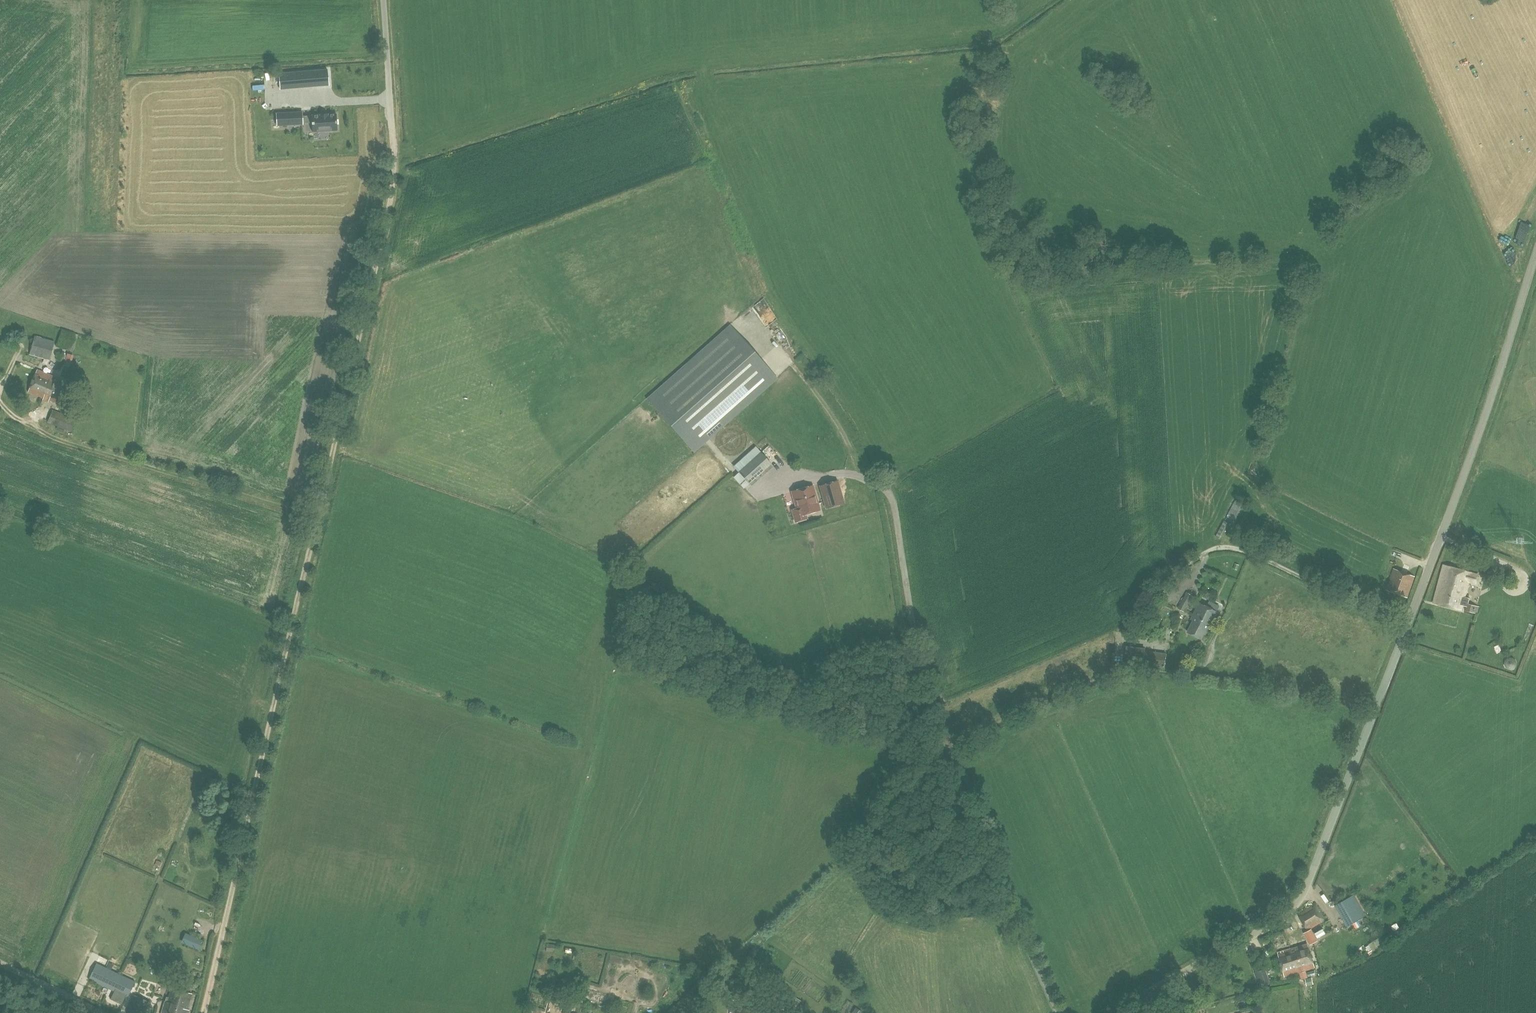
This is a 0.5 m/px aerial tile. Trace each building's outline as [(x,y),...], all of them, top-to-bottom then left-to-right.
[(292,85),(292,89),(317,86),(316,70),(280,73),(281,86),(292,85)] [(302,116),(302,111),(301,111),(301,112),(277,113),(277,126),(278,126),(278,125),(302,124),(303,124),(303,123),(312,123),(313,132),(313,131),(337,130),(337,113),(336,113),(336,114),(328,114),(328,113),(320,114),(320,115),(312,115),(302,116)] [(753,305),(767,326),(779,318),(764,297),(753,305)] [(777,378),(730,326),(648,399),(685,441),(700,428),(709,438),(777,378)] [(30,355),(50,360),(55,342),(35,336),(30,355)] [(67,382),(37,370),(28,392),(58,404),(67,382)] [(75,419),(52,410),(48,423),(70,432),(75,419)] [(751,486),(767,471),(773,466),(761,452),(739,472),(751,486)] [(837,481),(820,486),(827,508),(843,503),(837,481)] [(796,522),(807,518),(805,514),(820,510),(812,485),(792,491),(797,508),(792,510),(796,522)] [(1476,583),(1478,575),(1471,573),(1471,572),(1444,565),(1435,603),(1461,610),(1462,606),(1468,607),(1466,611),(1478,614),(1480,607),(1469,604),(1470,598),(1465,597),(1469,581),(1476,583)] [(1407,598),(1415,577),(1394,569),(1386,590),(1407,598)] [(1185,601),(1182,608),(1188,610),(1191,604),(1185,601)] [(1211,625),(1218,612),(1200,603),(1191,619),(1194,621),(1188,632),(1201,639),(1209,624),(1211,625)] [(1165,667),(1166,653),(1145,651),(1145,649),(1127,647),(1125,663),(1165,667)] [(1354,894),(1336,904),(1348,926),(1366,916),(1354,894)] [(1309,930),(1326,919),(1316,903),(1299,914),(1309,930)] [(1323,927),(1314,933),(1318,939),(1327,933),(1323,927)] [(1305,932),(1310,943),(1317,940),(1311,929),(1305,932)] [(1285,976),(1315,967),(1308,943),(1278,953),(1285,976)] [(753,949),(744,959),(748,962),(756,952),(753,949)] [(96,964),(89,979),(114,991),(110,999),(122,1004),(125,996),(128,997),(135,982),(117,974),(111,970),(106,968),(96,964)] [(1265,968),(1254,972),(1259,987),(1271,983),(1265,968)] [(162,1012),(188,1012),(189,1010),(187,1009),(191,993),(170,988),(167,1002),(165,1001),(162,1012)] [(134,995),(127,1012),(130,1012),(144,1012),(149,1002),(134,995)] [(562,1002),(552,999),(548,1012),(559,1012),(562,1002)]
